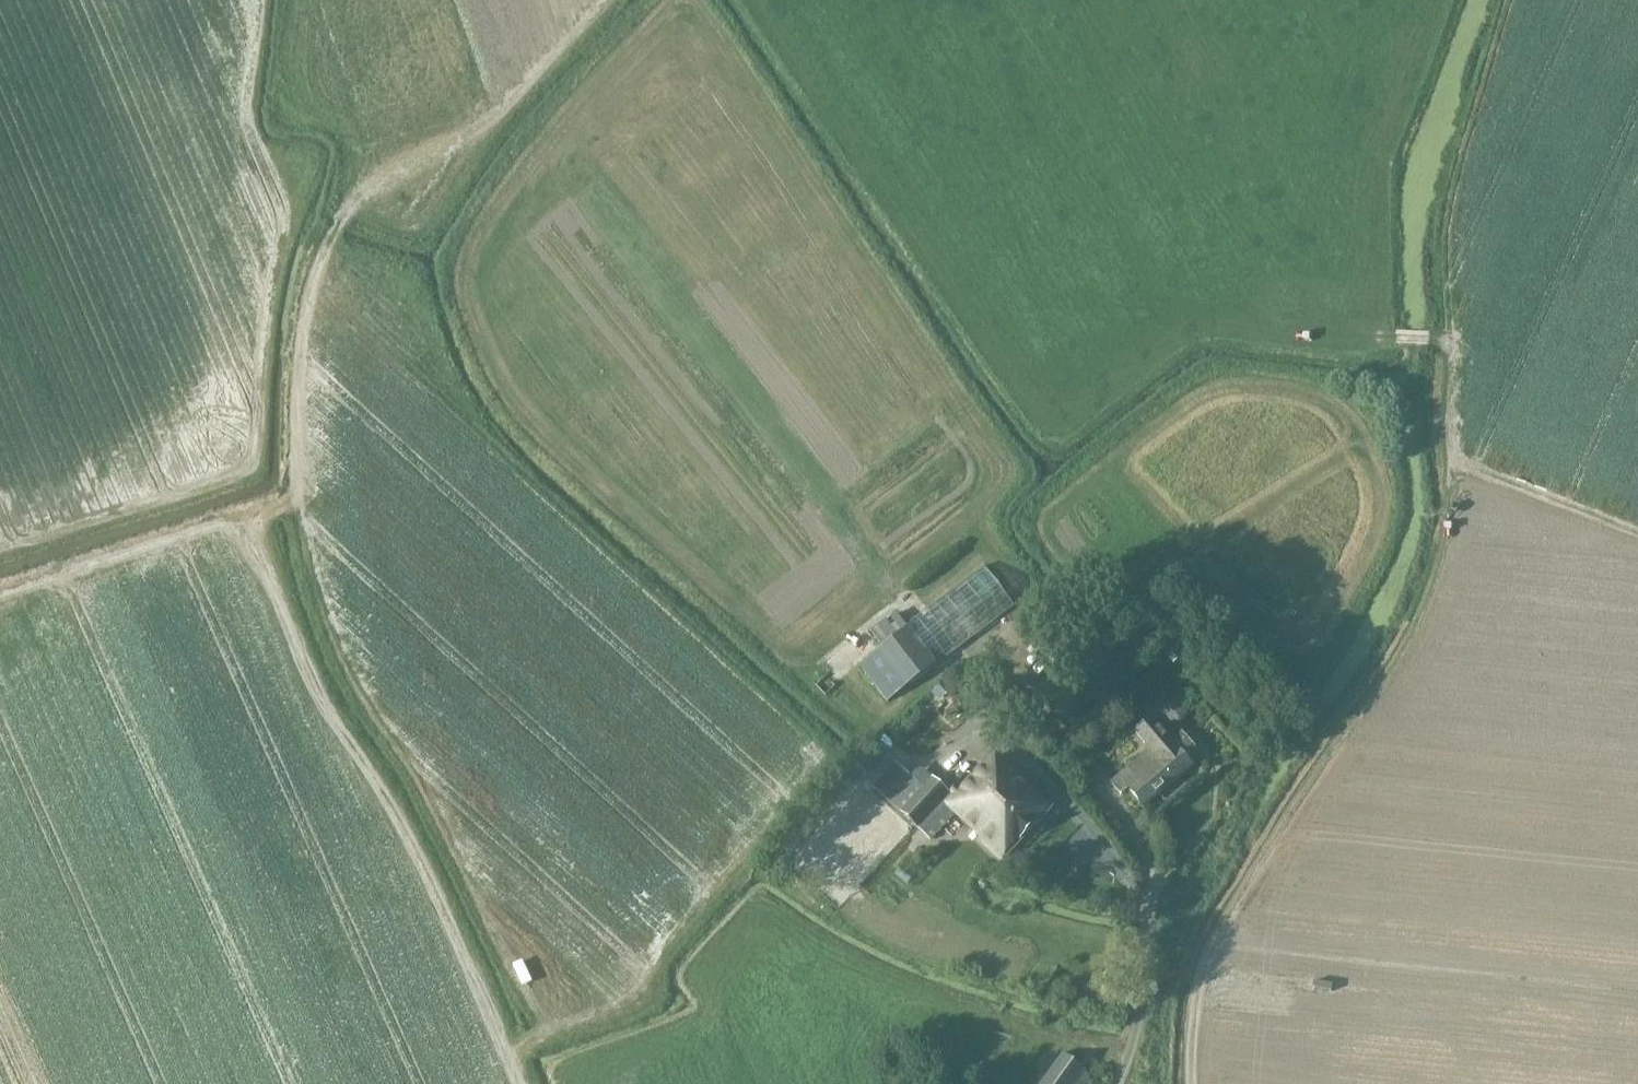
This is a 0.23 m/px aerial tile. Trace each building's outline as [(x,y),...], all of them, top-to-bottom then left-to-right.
[(1013,607),(983,567),(905,626),(936,665),(1013,607)] [(887,702),(936,665),(905,626),(896,613),(868,635),(879,649),(859,665),(887,702)] [(945,683),(935,692),(943,701),(953,692),(945,683)] [(1179,720),(1186,714),(1175,700),(1161,711),(1170,722),(1176,716),(1179,720)] [(1185,759),(1195,750),(1176,727),(1167,735),(1152,718),(1135,732),(1150,749),(1111,782),(1121,794),(1128,789),(1143,807),(1192,767),(1185,759)] [(876,745),(859,764),(868,773),(870,774),(888,756),(876,745)] [(920,767),(910,777),(895,763),(873,788),(889,803),(889,802),(929,840),(955,812),(1004,859),(1020,842),(1019,842),(1052,807),(997,755),(983,770),(981,768),(961,789),(956,783),(947,792),(920,767)] [(859,764),(850,773),(859,782),(868,773),(859,764)] [(1040,1083),(1074,1083),(1085,1069),(1062,1053),(1040,1083)]
